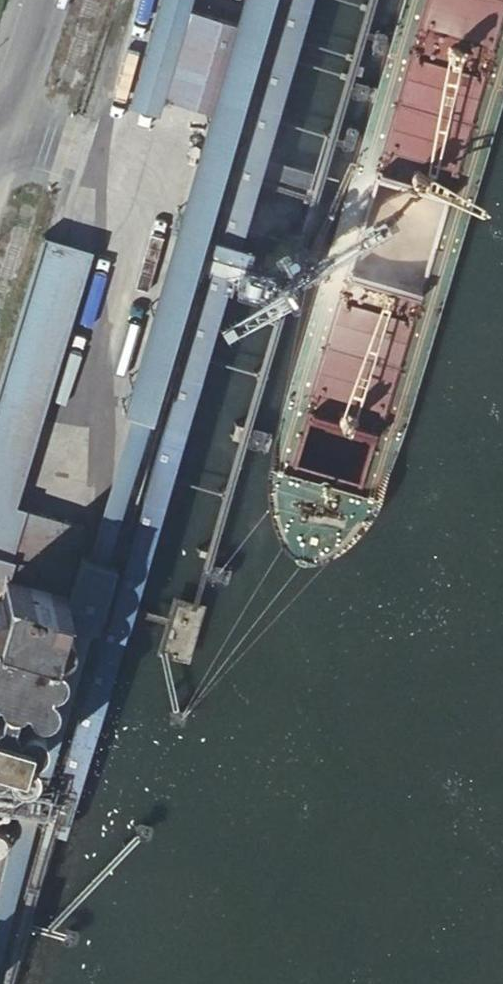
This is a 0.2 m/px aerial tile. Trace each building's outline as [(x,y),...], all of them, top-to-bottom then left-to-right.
[(135,96),(163,105),(168,88),(170,89),(195,0),(162,0),(135,96)] [(197,0),(195,0),(170,89),(229,106),(255,17),(197,0)] [(59,347),(43,342),(48,324),(44,324),(58,276),(73,280),(79,281),(88,249),(43,236),(0,384),(0,530),(14,535),(28,488),(17,485),(59,347)] [(44,324),(48,324),(57,327),(67,298),(73,280),(58,276),(44,324)] [(84,284),(79,281),(73,280),(67,298),(73,300),(79,301),(84,284)] [(57,327),(64,329),(73,300),(67,298),(57,327)] [(43,342),(59,347),(64,329),(57,327),(48,324),(43,342)] [(86,505),(28,488),(14,535),(7,556),(10,557),(67,573),(86,505)] [(7,556),(14,535),(0,530),(0,554),(7,556)] [(2,591),(10,557),(7,556),(0,554),(0,591),(2,591)] [(67,573),(10,557),(2,591),(0,591),(0,752),(2,754),(3,758),(7,761),(12,762),(15,763),(17,763),(21,762),(24,759),(26,757),(28,752),(27,746),(26,742),(24,738),(26,732),(30,733),(33,731),(36,727),(38,723),(38,718),(38,714),(36,711),(33,708),(37,693),(43,691),(49,683),(49,679),(49,675),(47,671),(44,668),(45,664),(49,663),(53,661),(55,657),(57,653),(57,648),(56,644),(54,641),(52,639),(54,632),(58,632),(62,630),(65,623),(65,619),(64,614),(63,611),(60,607),(65,592),(62,590),(67,573)] [(9,794),(17,763),(15,763),(12,762),(7,761),(3,758),(2,754),(0,752),(0,791),(9,794)]
